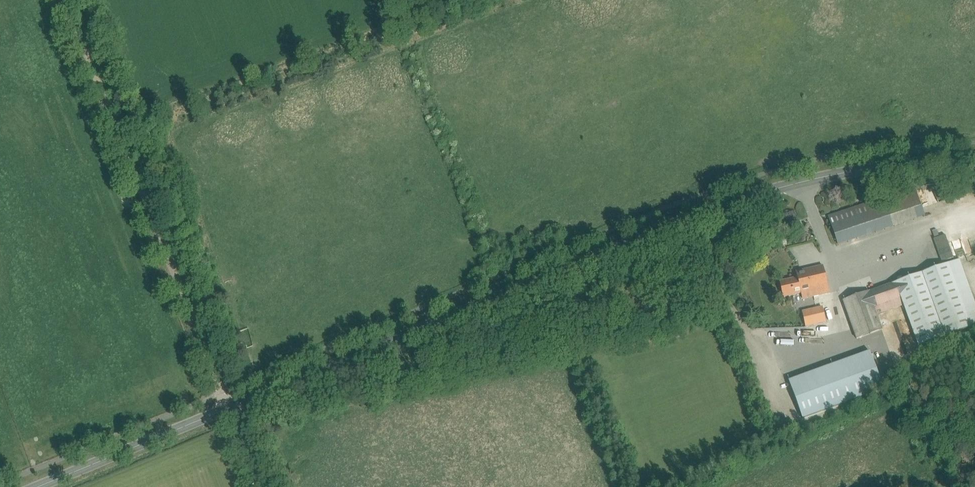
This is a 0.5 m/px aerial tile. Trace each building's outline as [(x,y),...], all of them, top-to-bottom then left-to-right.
[(829,216),(838,245),(924,216),(914,188),(829,216)] [(936,230),(933,231),(943,264),(954,261),(947,234),(938,237),(936,230)] [(903,304),(918,346),(974,326),(974,300),(960,259),(949,263),(926,271),(844,301),(847,311),(857,339),(882,330),(877,314),(903,304)] [(780,282),(782,291),(784,297),(802,293),(803,299),(829,293),(823,265),(797,271),(798,277),(780,282)] [(802,310),(806,327),(827,322),(823,305),(802,310)] [(789,381),(803,418),(883,389),(870,351),(789,381)]
